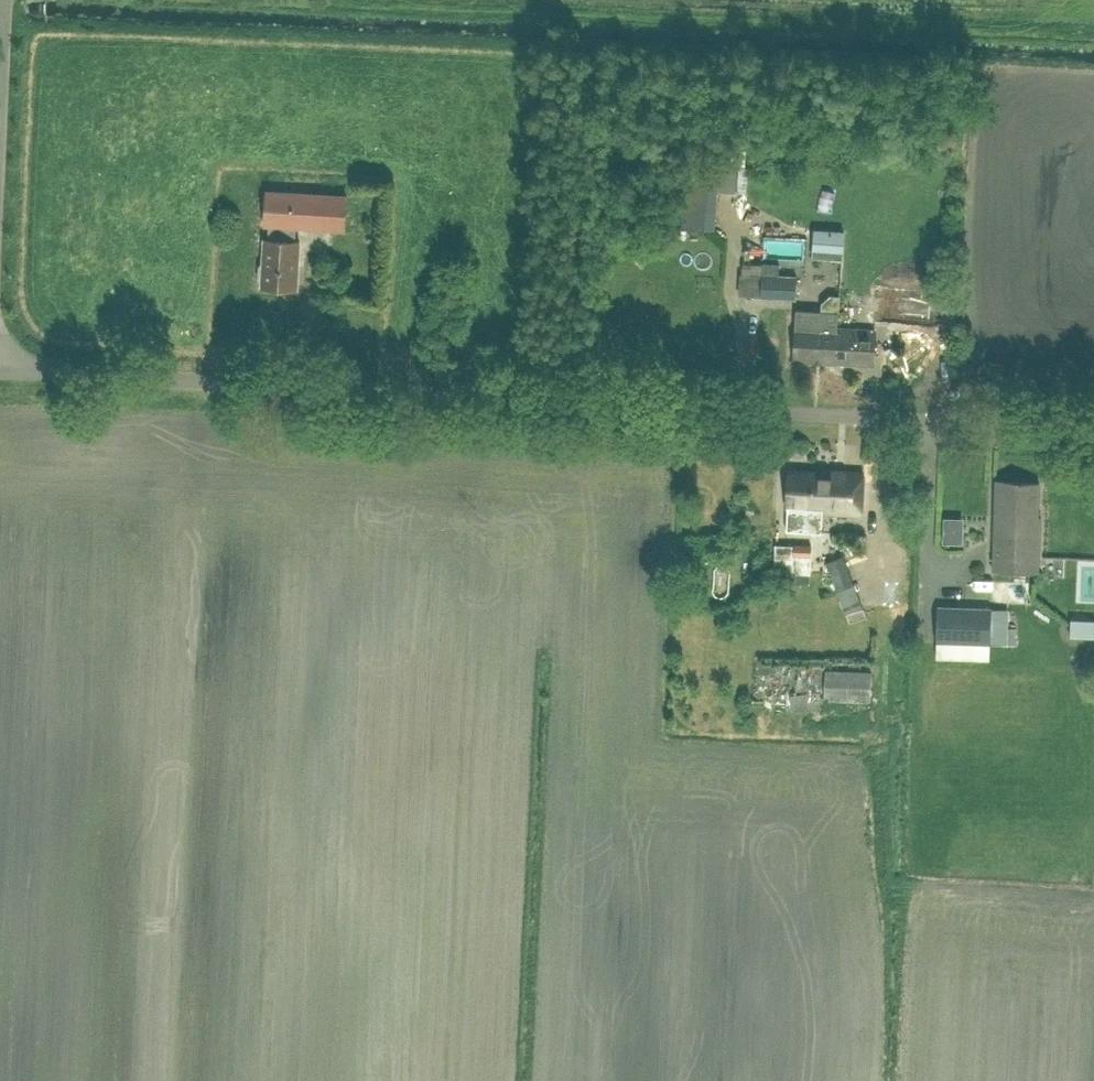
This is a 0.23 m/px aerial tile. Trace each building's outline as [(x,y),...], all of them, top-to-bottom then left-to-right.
[(717,169),(686,167),(685,187),(716,189),(717,169)] [(262,287),(297,289),(300,240),(294,240),(295,227),(345,229),(347,194),(267,190),(265,225),(270,225),(270,238),(264,238),(263,262),(260,265),(259,278),(262,282),(262,287)] [(749,253),(771,253),(771,241),(749,241),(749,253)] [(700,270),(719,269),(718,249),(699,250),(700,270)] [(779,275),(780,266),(762,265),(760,296),(796,298),(797,276),(779,275)] [(880,292),(880,315),(937,316),(937,293),(880,292)] [(835,363),(835,362),(837,327),(838,312),(797,310),(794,360),(835,363)] [(874,329),(837,327),(835,362),(872,365),(874,329)] [(789,469),(786,529),(820,531),(822,511),(860,513),(862,471),(822,469),(822,471),(789,469)] [(1040,573),(1042,518),(1040,518),(1041,484),(998,483),(995,572),(1040,573)] [(793,543),(793,554),(792,571),(809,572),(810,543),(793,543)] [(850,598),(862,594),(844,546),(833,550),(850,598)] [(1030,599),(1030,589),(1001,587),(1000,598),(1030,599)] [(940,608),(938,643),(991,645),(993,610),(940,608)] [(1071,619),(1081,629),(1093,618),(1083,608),(1071,619)] [(870,699),(871,671),(827,669),(827,665),(755,662),(753,699),(822,702),(823,697),(870,699)]
